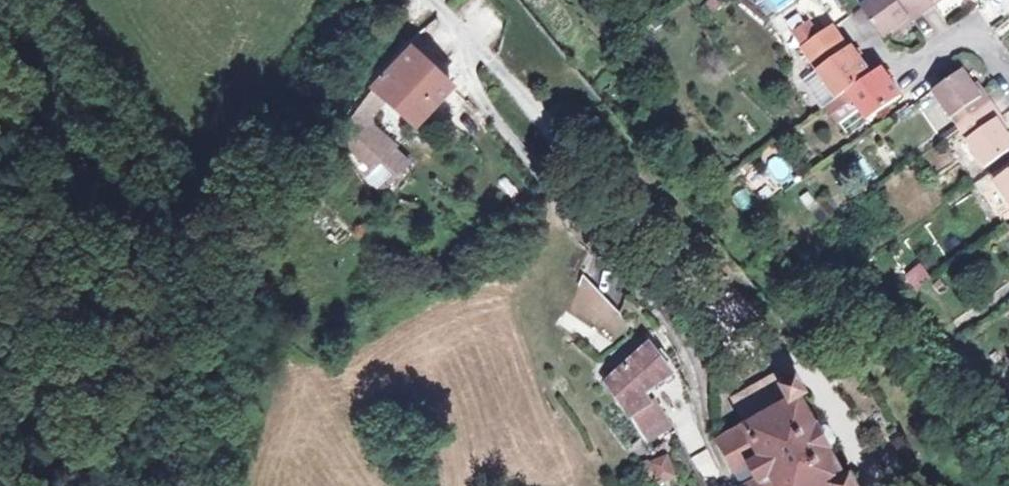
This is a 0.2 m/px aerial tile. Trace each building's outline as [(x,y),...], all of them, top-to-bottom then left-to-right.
[(917,0),(871,0),(862,6),(884,36),(898,26),(910,18),(914,22),(926,14),(917,0)] [(926,14),(937,6),(934,2),(936,0),(917,0),(926,14)] [(990,24),(1008,13),(1008,0),(977,0),(990,24)] [(901,31),(914,22),(910,18),(898,26),(901,31)] [(797,46),(817,36),(809,21),(789,32),(797,46)] [(849,48),(836,27),(805,47),(819,68),(818,69),(838,99),(850,90),(874,74),(854,45),(849,48)] [(449,79),(408,39),(382,71),(352,108),(338,128),(370,153),(384,164),(395,148),(398,145),(373,126),(372,115),(387,96),(417,120),(449,79)] [(883,67),(874,74),(850,90),(870,120),(903,96),(883,67)] [(964,70),(934,90),(961,129),(996,105),(988,94),(983,97),(975,86),(964,70)] [(980,83),(975,86),(983,97),(988,94),(980,83)] [(996,105),(961,129),(988,168),(1008,153),(1008,135),(1007,132),(998,119),(1003,115),(996,105)] [(1003,115),(998,119),(1007,132),(1008,130),(1008,124),(1003,115)] [(370,153),(338,128),(332,137),(362,163),(370,153)] [(411,160),(395,148),(384,164),(370,153),(362,163),(373,171),(369,177),(387,191),(411,160)] [(779,155),(764,164),(778,185),(793,176),(779,155)] [(996,179),(1008,197),(1008,170),(996,179)] [(612,302),(579,262),(555,317),(589,343),(616,310),(612,302)] [(662,369),(642,338),(594,372),(614,403),(632,436),(665,418),(648,393),(642,395),(637,386),(662,369)] [(731,398),(746,425),(719,440),(745,485),(859,485),(853,475),(847,478),(803,397),(810,394),(800,376),(785,383),(778,372),(731,398)] [(671,456),(644,461),(648,485),(676,481),(671,456)]
